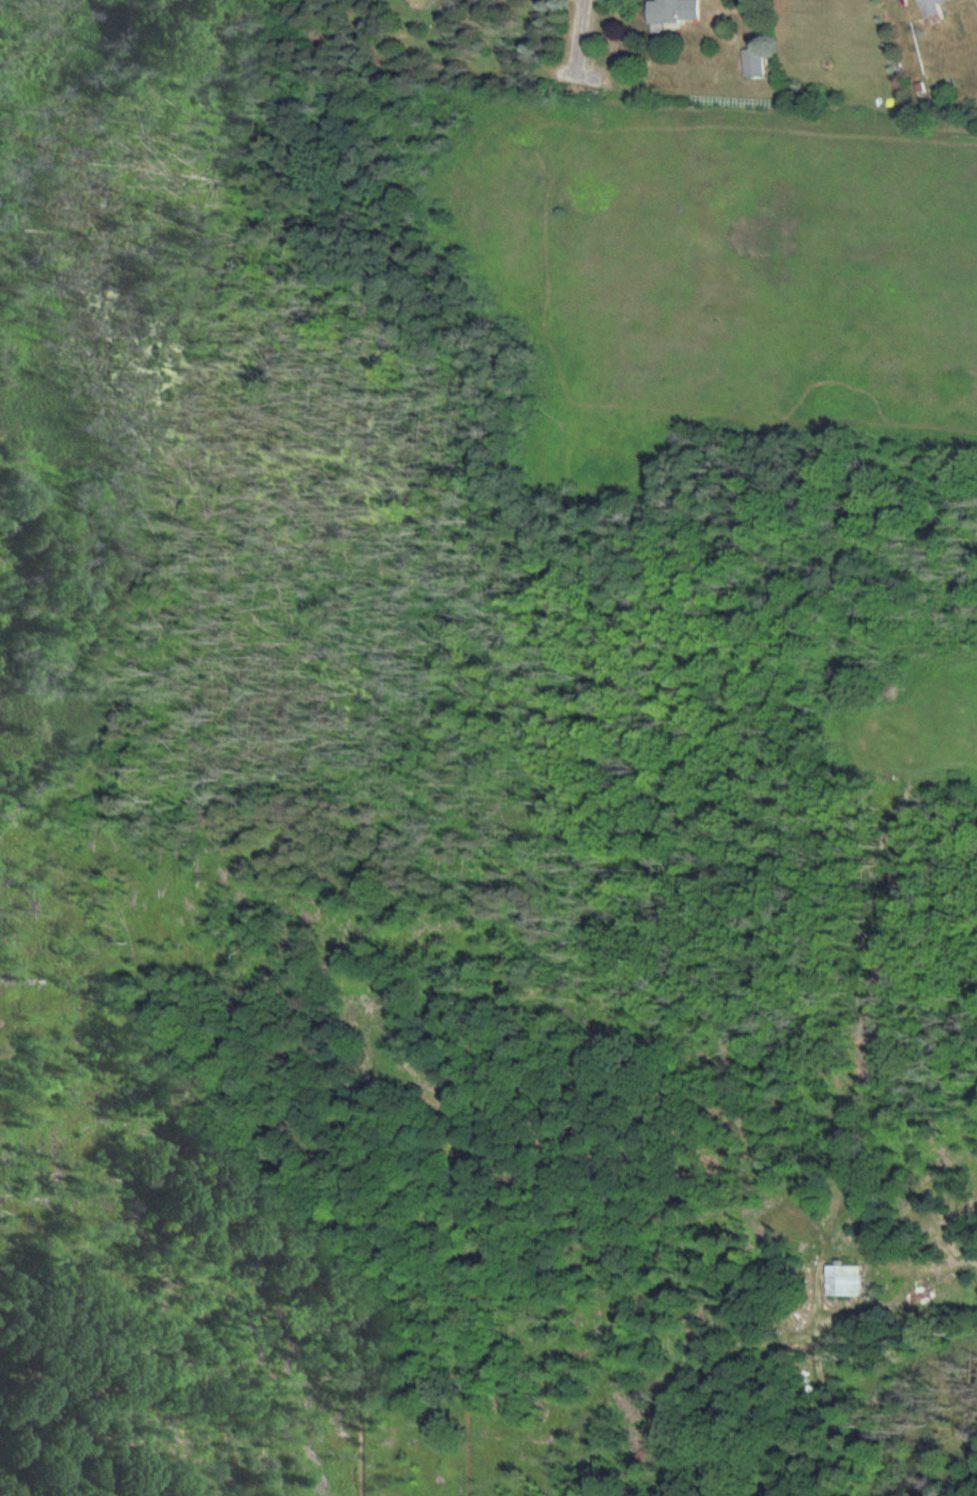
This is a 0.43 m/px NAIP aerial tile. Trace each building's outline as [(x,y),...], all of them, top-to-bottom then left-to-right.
[(699,21),(699,0),(658,0),(648,1),(649,23),(699,21)] [(940,12),(937,2),(947,0),(919,0),(923,16),(940,12)] [(763,50),(744,50),(744,76),(763,76),(763,50)] [(826,1296),(860,1296),(860,1266),(826,1266),(826,1296)]
